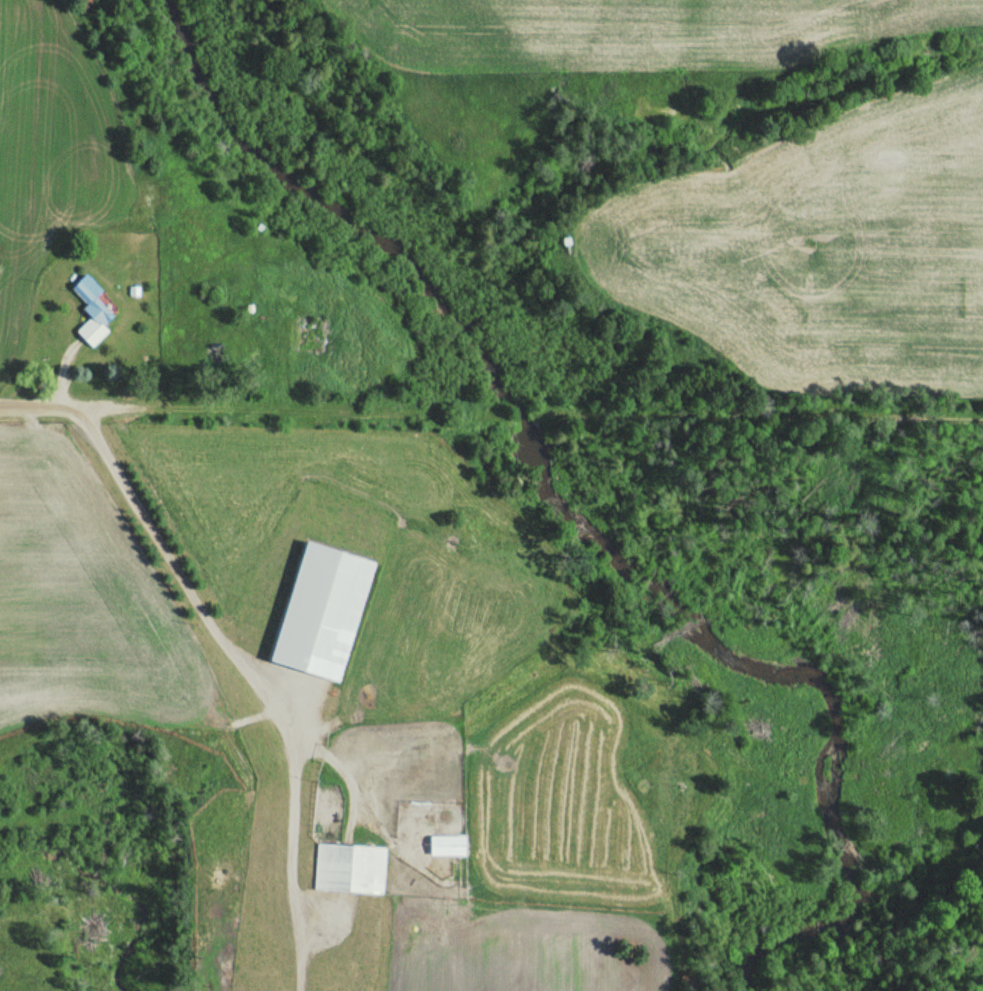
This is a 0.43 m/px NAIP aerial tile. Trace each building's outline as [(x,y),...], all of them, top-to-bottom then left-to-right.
[(108,332),(102,326),(113,315),(95,297),(102,291),(85,273),(70,287),(86,304),(81,309),(89,317),(75,331),(91,348),(108,332)] [(371,532),(360,527),(348,553),(359,558),(371,532)] [(383,894),(386,846),(318,842),(315,890),(383,894)]
